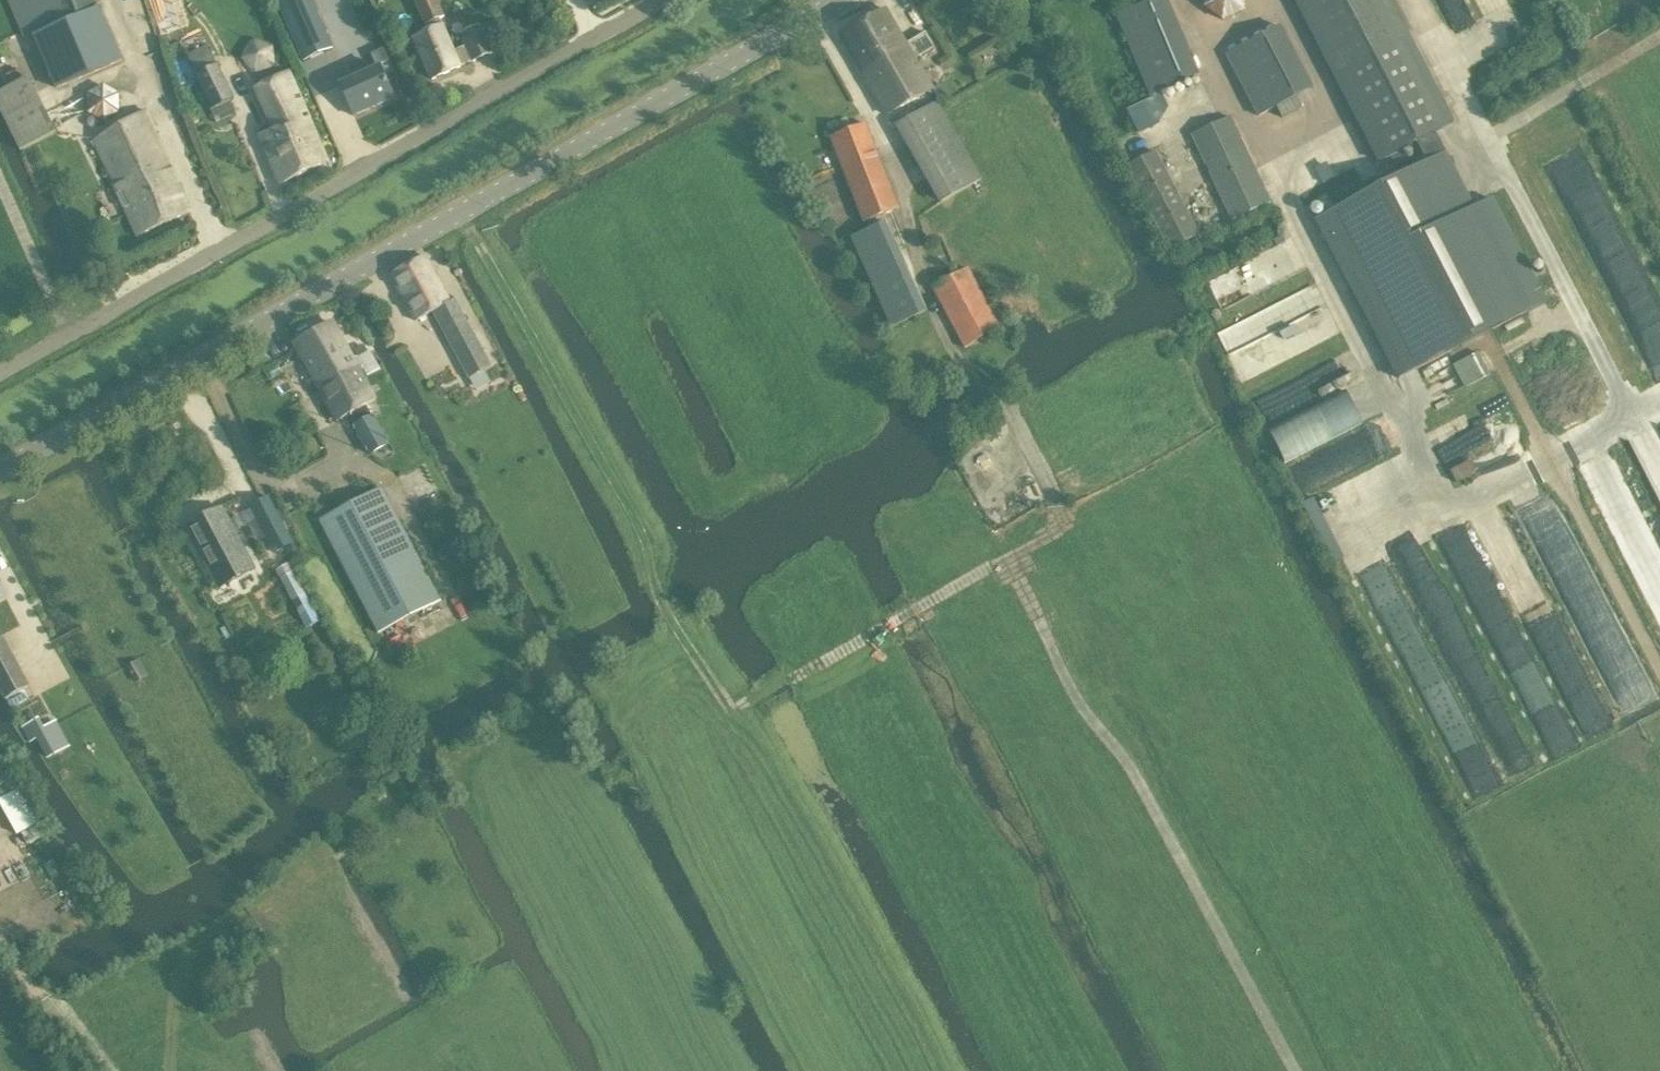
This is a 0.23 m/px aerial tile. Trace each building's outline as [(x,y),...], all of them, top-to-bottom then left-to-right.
[(23,37),(34,33),(57,86),(88,73),(64,21),(98,7),(99,7),(97,0),(7,0),(23,37)] [(276,2),(305,61),(331,47),(308,0),(280,0),(276,2)] [(438,0),(416,0),(429,30),(414,37),(433,80),(461,68),(460,66),(490,53),(479,27),(462,34),(468,48),(455,54),(440,19),(445,16),(438,0)] [(1198,75),(1166,0),(1151,0),(1116,15),(1150,95),(1198,75)] [(1205,6),(1224,20),(1245,11),(1246,0),(1206,0),(1205,6)] [(1391,0),(1294,0),(1334,78),(1336,77),(1379,161),(1388,156),(1400,150),(1416,142),(1434,132),(1453,123),(1409,38),(1411,38),(1391,0)] [(98,7),(64,21),(88,73),(120,59),(98,7)] [(886,9),(842,35),(889,115),(933,89),(915,58),(935,47),(926,32),(906,43),(886,9)] [(534,21),(509,33),(513,41),(538,30),(534,21)] [(1261,35),(1226,53),(1258,115),(1293,97),(1261,35)] [(211,109),(217,122),(235,114),(229,101),(233,98),(209,46),(188,56),(213,108),(211,109)] [(355,116),(394,98),(380,67),(340,85),(355,116)] [(281,184),(328,161),(291,76),(295,74),(293,69),(256,88),(274,129),(260,135),(281,184)] [(104,122),(120,112),(120,94),(104,84),(87,94),(88,113),(104,122)] [(942,202),(981,179),(938,101),(898,124),(942,202)] [(140,237),(191,211),(145,111),(96,142),(118,186),(116,187),(140,237)] [(1232,219),(1269,201),(1230,117),(1192,134),(1232,219)] [(864,222),(899,209),(866,123),(830,136),(864,222)] [(1473,208),(1434,132),(1416,142),(1426,162),(1316,219),(1398,378),(1545,302),(1492,198),(1473,208)] [(1400,150),(1388,156),(1394,167),(1405,162),(1400,150)] [(1171,248),(1198,233),(1154,151),(1127,166),(1171,248)] [(1324,162),(1313,168),(1321,183),(1332,177),(1324,162)] [(891,326),(926,311),(886,222),(852,237),(891,326)] [(470,378),(492,366),(455,298),(450,301),(425,256),(390,274),(416,320),(433,311),(470,378)] [(965,347),(1000,328),(967,268),(932,286),(965,347)] [(372,360),(373,360),(368,351),(353,360),(333,323),(295,344),(319,389),(358,368),(372,360)] [(376,371),(372,365),(375,364),(373,360),(372,360),(358,368),(319,389),(337,421),(352,413),(358,424),(353,427),(367,454),(388,443),(373,416),(372,417),(366,405),(375,400),(363,378),(376,371)] [(1469,461),(1450,471),(1456,482),(1475,473),(1469,461)] [(441,600),(382,486),(319,519),(330,539),(338,554),(379,633),(441,600)] [(222,507),(185,527),(218,588),(255,569),(234,530),(256,518),(274,553),(293,543),(268,497),(250,506),(251,509),(229,520),(222,507)] [(0,634),(0,683),(6,695),(31,683),(2,632),(0,634)] [(127,665),(136,681),(148,674),(139,658),(127,665)] [(58,726),(35,738),(47,760),(70,748),(58,726)] [(0,785),(0,802),(4,809),(24,797),(13,778),(0,785)]
